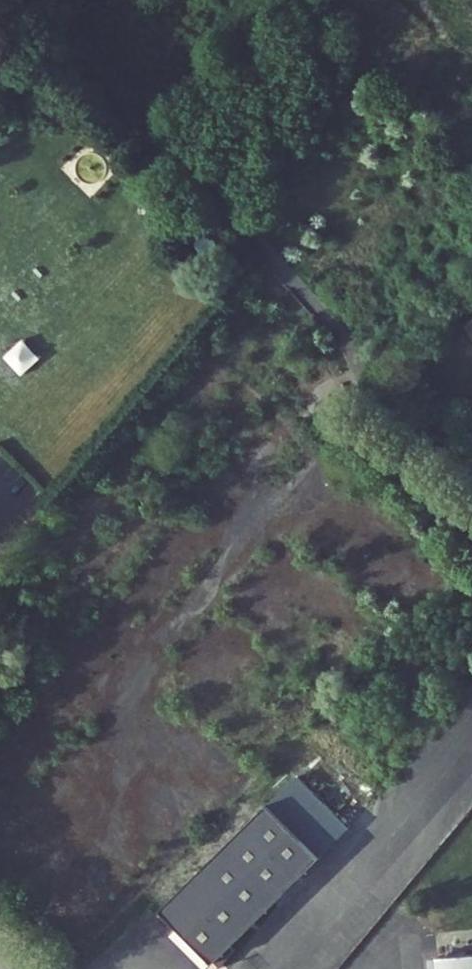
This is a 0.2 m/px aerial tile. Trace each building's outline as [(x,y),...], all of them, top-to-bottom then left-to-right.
[(24,338),(5,356),(22,374),(41,357),(24,338)] [(274,796),(167,902),(225,961),(239,943),(236,939),(326,850),(274,796)] [(437,958),(438,968),(471,968),(471,954),(437,958)]
